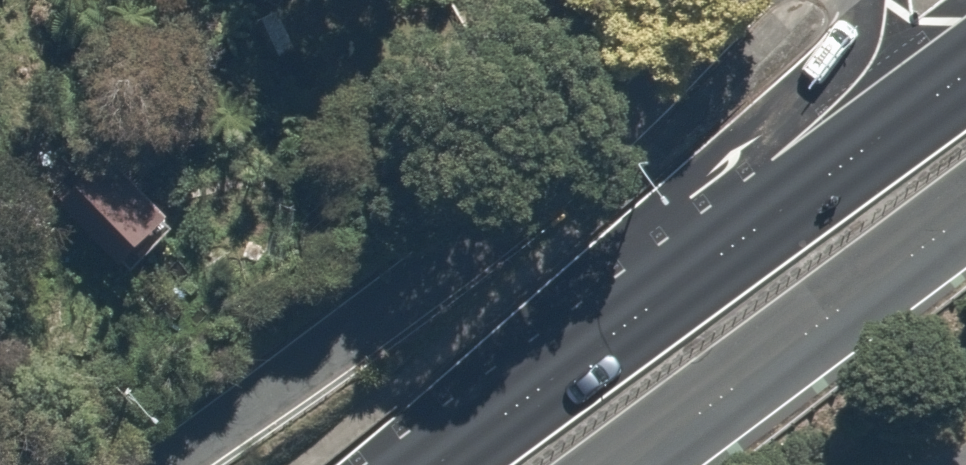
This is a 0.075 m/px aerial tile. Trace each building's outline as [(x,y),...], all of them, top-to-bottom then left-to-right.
[(14,149),(132,273),(173,234),(55,110),(14,149)]
